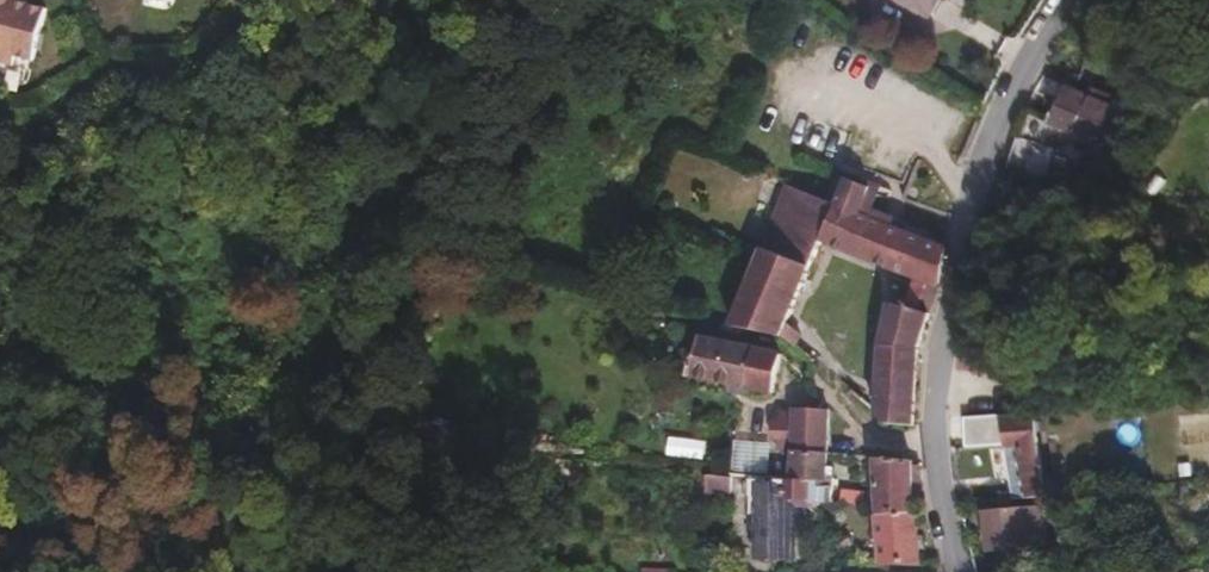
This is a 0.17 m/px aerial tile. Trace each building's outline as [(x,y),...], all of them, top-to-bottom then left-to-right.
[(21,2),(22,0),(0,0),(0,59),(17,64),(19,56),(39,61),(52,11),(32,5),(21,2)] [(928,20),(940,0),(894,0),(928,20)] [(1103,95),(1057,81),(1044,120),(1090,135),(1103,95)] [(1037,145),(1000,133),(992,162),(1028,173),(1037,145)] [(861,210),(868,192),(834,179),(825,206),(857,219),(861,210)] [(868,192),(861,210),(868,212),(877,191),(869,188),(868,192)] [(730,330),(779,341),(783,330),(816,246),(875,268),(882,271),(910,282),(900,312),(885,307),(880,341),(872,417),(885,429),(913,432),(920,346),(928,322),(925,321),(935,296),(945,252),(897,234),(889,231),(857,219),(825,206),(785,190),(730,330)] [(861,210),(857,219),(889,231),(893,222),(868,212),(861,210)] [(783,330),(779,341),(791,351),(798,341),(783,330)] [(769,398),(778,362),(701,346),(692,380),(769,398)] [(959,421),(961,452),(1000,449),(997,418),(959,421)] [(1002,501),(1043,497),(1038,445),(1016,447),(1019,487),(1001,489),(1002,501)] [(822,480),(824,459),(790,456),(788,482),(808,484),(807,507),(829,509),(831,480),(822,480)] [(915,519),(911,466),(872,463),(875,511),(876,523),(915,519)] [(731,491),(732,477),(708,475),(707,490),(731,491)] [(756,490),(754,566),(788,567),(788,507),(807,507),(808,484),(788,482),(787,492),(756,490)] [(979,518),(983,555),(1040,548),(1035,511),(979,518)] [(920,570),(915,519),(876,523),(879,569),(920,570)]
